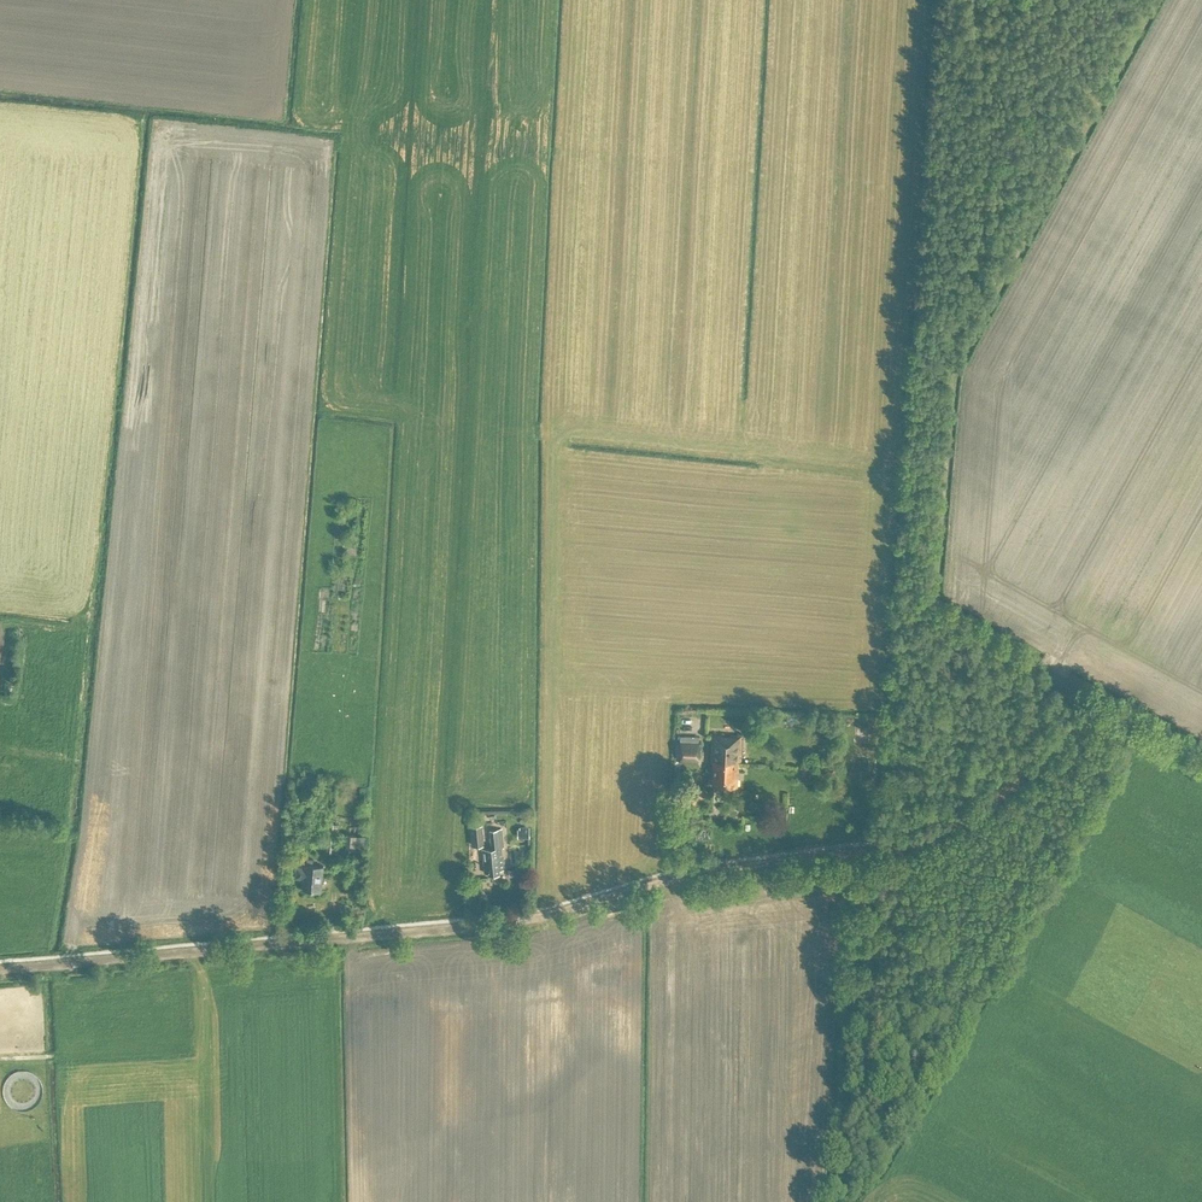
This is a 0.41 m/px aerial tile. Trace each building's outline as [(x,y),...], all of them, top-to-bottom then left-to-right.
[(831,718),(820,722),(825,733),(835,728),(831,718)] [(713,760),(713,767),(712,785),(737,785),(738,761),(741,762),(741,761),(742,735),(712,734),(711,760),(713,760)] [(700,761),(701,743),(700,743),(700,737),(681,736),(680,761),(700,761)] [(801,781),(810,781),(810,767),(801,767),(801,781)] [(705,788),(692,796),(696,802),(709,794),(705,788)] [(326,853),(336,854),(338,825),(329,824),(326,853)] [(470,826),(472,846),(485,844),(483,825),(470,826)] [(530,826),(520,826),(520,828),(518,828),(518,838),(531,837),(530,826)] [(502,829),(490,830),(492,848),(483,849),(485,872),(489,871),(489,873),(500,872),(499,868),(503,868),(501,847),(504,847),(502,829)] [(346,835),(345,849),(359,850),(358,864),(365,864),(367,836),(346,835)] [(304,878),(303,889),(321,890),(323,865),(305,863),(305,867),(297,866),(296,877),(304,878)] [(517,877),(526,876),(525,866),(516,867),(517,877)]
